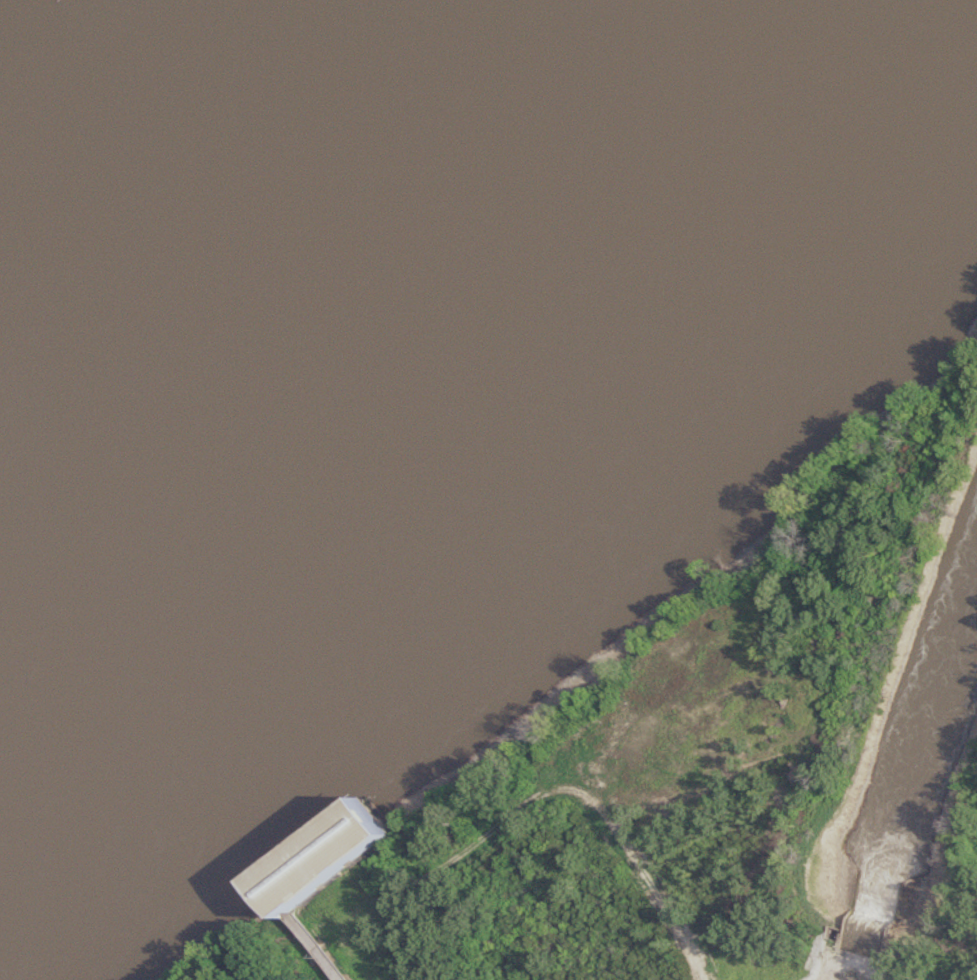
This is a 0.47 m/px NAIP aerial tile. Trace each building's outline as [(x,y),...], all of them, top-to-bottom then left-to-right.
[(333,979),(347,979),(296,907),(398,835),(370,795),(258,874),(333,979)] [(850,909),(876,922),(880,914),(883,915),(885,909),(857,895),(850,909)] [(836,943),(841,930),(828,925),(823,938),(836,943)]
